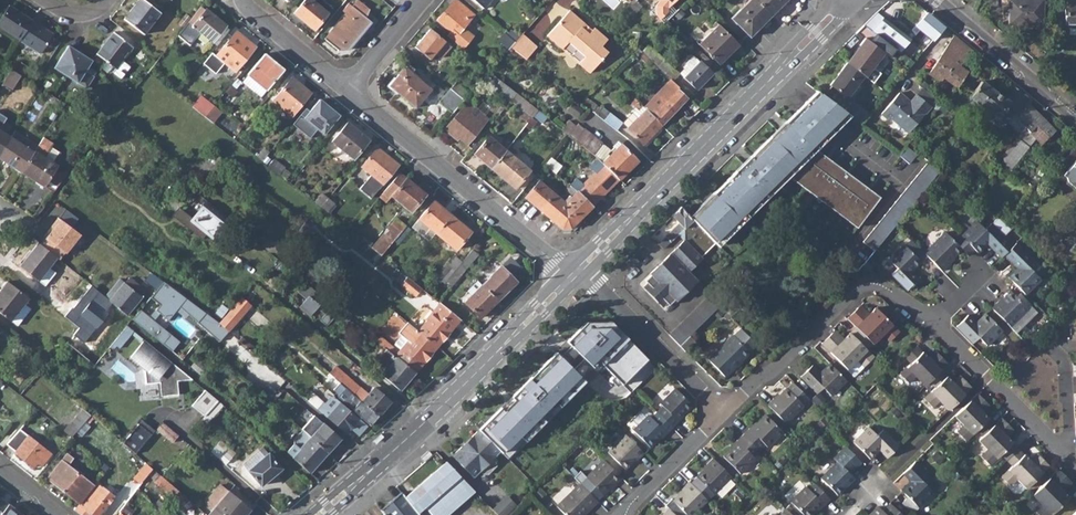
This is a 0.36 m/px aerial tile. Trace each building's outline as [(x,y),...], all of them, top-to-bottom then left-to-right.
[(144,35),(161,13),(145,0),(139,0),(124,20),(144,35)] [(314,31),(327,14),(311,0),(305,0),(293,14),(314,31)] [(344,13),(323,38),(337,50),(347,51),(370,23),(365,19),(368,10),(355,0),(350,7),(347,4),(341,11),(344,13)] [(474,16),(455,0),(437,21),(451,32),(447,37),(463,50),(473,38),(465,31),(463,32),(461,30),(474,16)] [(484,9),(491,0),(474,0),(484,9)] [(660,20),(667,14),(666,9),(669,6),(676,0),(657,0),(659,2),(655,5),(655,16),(660,20)] [(751,36),(772,15),(756,0),(750,0),(732,18),(751,36)] [(772,15),(787,0),(756,0),(772,15)] [(1010,25),(1044,26),(1044,0),(1010,0),(1010,25)] [(1066,24),(1075,24),(1075,1),(1066,1),(1066,24)] [(19,40),(31,21),(8,6),(0,18),(0,27),(19,40)] [(676,13),(669,6),(666,9),(667,14),(660,20),(663,25),(676,13)] [(199,33),(212,43),(225,26),(206,11),(205,12),(199,7),(177,36),(189,45),(199,33)] [(608,40),(595,28),(592,30),(570,10),(547,35),(562,49),(568,42),(584,57),(578,63),(588,73),(607,53),(601,47),(608,40)] [(913,64),(933,41),(919,30),(908,38),(877,13),(864,25),(874,34),(887,44),(896,50),(913,64)] [(916,27),(919,30),(933,41),(945,27),(928,13),(916,27)] [(19,40),(40,54),(52,34),(31,21),(19,40)] [(700,45),(719,64),(738,44),(719,25),(700,45)] [(429,59),(433,54),(444,42),(430,30),(415,47),(429,59)] [(255,47),(236,31),(215,57),(211,53),(203,64),(215,74),(224,64),(234,72),(255,47)] [(97,55),(117,70),(134,48),(114,33),(97,55)] [(497,40),(509,50),(510,48),(515,42),(503,33),(497,40)] [(537,47),(523,34),(515,42),(510,48),(526,60),(537,47)] [(887,44),(874,34),(868,41),(865,39),(847,63),(864,77),(866,78),(879,61),(884,53),(882,51),(887,44)] [(945,79),(958,89),(970,73),(961,68),(973,51),(955,36),(928,73),(942,84),(945,79)] [(450,47),(444,42),(433,54),(440,59),(450,47)] [(896,50),(887,44),(882,51),(884,53),(879,61),(885,65),(896,50)] [(54,68),(86,88),(94,77),(85,71),(92,61),(68,46),(54,68)] [(647,56),(664,73),(671,66),(653,49),(647,56)] [(264,54),(247,74),(266,90),(283,70),(264,54)] [(830,85),(848,98),(864,77),(847,63),(830,85)] [(685,78),(696,89),(710,75),(698,64),(685,78)] [(388,87),(414,108),(429,90),(404,68),(388,87)] [(11,70),(1,85),(10,91),(20,76),(11,70)] [(483,79),(494,88),(501,79),(490,71),(483,79)] [(259,97),(266,90),(247,74),(240,82),(259,97)] [(271,101),(291,117),(311,93),(291,77),(271,101)] [(518,92),(501,79),(494,88),(503,95),(498,101),(505,107),(510,101),(518,92)] [(646,110),(661,126),(686,100),(676,90),(679,87),(671,79),(644,108),(646,110)] [(450,89),(463,100),(469,93),(456,82),(450,89)] [(1003,122),(1007,121),(1012,115),(1015,118),(1028,105),(1031,101),(1015,87),(1004,98),(981,82),(970,98),(1003,122)] [(438,102),(452,113),(463,100),(450,89),(438,102)] [(770,137),(750,157),(761,167),(754,174),(744,163),(713,194),(714,195),(690,218),(693,221),(685,230),(684,241),(701,258),(727,233),(731,237),(743,224),(739,220),(753,207),(757,211),(781,186),(778,182),(789,171),(861,223),(880,197),(816,150),(812,147),(846,113),(844,111),(817,91),(785,123),(788,126),(774,141),(770,137)] [(518,92),(510,101),(518,107),(515,111),(522,116),(520,118),(522,120),(503,144),(508,148),(540,109),(518,92)] [(908,134),(930,108),(915,96),(910,103),(899,94),(881,115),(887,120),(889,118),(908,134)] [(629,101),(637,109),(641,105),(633,97),(629,101)] [(195,110),(204,118),(214,106),(205,98),(195,110)] [(305,119),(324,134),(339,115),(320,100),(305,119)] [(456,136),(467,145),(488,119),(467,102),(444,130),(454,138),(456,136)] [(851,117),(862,125),(869,116),(851,102),(844,111),(846,113),(851,117)] [(1015,118),(1026,129),(1020,135),(1004,154),(1015,164),(1036,139),(1042,145),(1056,132),(1030,107),(1028,105),(1015,118)] [(204,118),(212,123),(221,112),(214,106),(204,118)] [(623,126),(627,130),(646,110),(644,108),(642,106),(623,126)] [(661,126),(646,110),(627,130),(643,145),(661,126)] [(846,113),(812,147),(816,150),(851,117),(846,113)] [(1026,129),(1015,118),(1012,115),(1007,121),(1020,135),(1026,129)] [(605,121),(617,131),(621,125),(609,116),(605,121)] [(563,128),(576,139),(582,131),(569,121),(563,128)] [(332,142),(353,159),(369,140),(348,123),(332,142)] [(584,129),(582,131),(576,139),(592,155),(602,143),(584,129)] [(10,137),(0,131),(0,153),(10,137)] [(14,131),(10,137),(33,152),(34,151),(37,146),(14,131)] [(33,152),(10,137),(0,153),(0,159),(20,172),(33,152)] [(474,155),(491,169),(505,151),(488,137),(474,155)] [(58,167),(52,163),(44,158),(51,148),(53,144),(43,138),(37,146),(34,151),(33,152),(20,172),(53,193),(65,177),(55,170),(58,167)] [(622,144),(601,164),(619,181),(639,161),(622,144)] [(919,153),(909,145),(900,156),(910,164),(919,153)] [(362,167),(383,184),(399,164),(378,147),(362,167)] [(59,153),(51,148),(44,158),(52,163),(59,153)] [(491,169),(514,188),(517,184),(529,170),(505,151),(491,169)] [(1015,164),(1004,154),(1001,157),(1005,167),(1010,170),(1015,164)] [(750,157),(744,163),(754,174),(761,167),(750,157)] [(269,167),(279,175),(285,168),(274,159),(269,167)] [(572,188),(592,208),(619,181),(601,164),(597,159),(570,186),(572,188)] [(1075,190),(1075,159),(1062,175),(1065,177),(1066,181),(1075,190)] [(939,170),(928,161),(864,242),(876,251),(939,170)] [(529,170),(517,184),(524,190),(536,176),(529,170)] [(778,182),(781,186),(790,178),(858,227),(861,223),(789,171),(778,182)] [(391,196),(414,215),(429,198),(399,173),(383,192),(390,198),(391,196)] [(526,198),(564,229),(572,228),(592,208),(572,188),(561,199),(539,182),(526,198)] [(315,203),(321,207),(328,199),(322,194),(315,203)] [(321,207),(328,212),(334,204),(328,199),(321,207)] [(177,206),(170,214),(200,239),(205,233),(212,238),(228,219),(206,201),(191,218),(177,206)] [(411,228),(423,237),(429,242),(435,234),(450,215),(433,201),(411,228)] [(659,245),(664,250),(679,235),(684,241),(685,230),(693,221),(690,218),(680,207),(671,216),(678,223),(665,237),(666,238),(659,245)] [(739,220),(743,224),(757,211),(753,207),(739,220)] [(435,234),(455,250),(470,231),(450,215),(435,234)] [(45,237),(40,244),(55,257),(59,259),(64,252),(65,253),(80,233),(57,216),(47,230),(49,232),(45,237)] [(372,248),(382,256),(393,242),(405,227),(395,219),(372,248)] [(1004,255),(1013,247),(990,224),(985,230),(977,221),(961,236),(974,250),(978,254),(988,245),(1001,258),(1004,255)] [(299,233),(309,241),(316,233),(305,224),(299,233)] [(405,227),(393,242),(397,245),(410,230),(405,227)] [(924,253),(942,271),(948,265),(947,263),(962,248),(953,240),(946,232),(924,253)] [(953,240),(962,248),(969,255),(974,250),(961,236),(959,234),(953,240)] [(684,241),(650,275),(651,276),(645,282),(647,284),(643,288),(662,308),(666,304),(669,306),(674,300),(675,301),(677,300),(696,282),(688,273),(699,262),(702,259),(701,258),(684,241)] [(19,266),(37,280),(55,257),(40,244),(38,242),(19,266)] [(1013,247),(1004,255),(1018,268),(1009,278),(1026,295),(1041,279),(1033,271),(1039,265),(1017,243),(1013,247)] [(891,273),(908,290),(920,279),(912,271),(921,262),(905,245),(889,260),(897,268),(891,273)] [(461,263),(467,268),(478,254),(473,249),(461,263)] [(107,264),(119,273),(124,267),(112,257),(107,264)] [(438,278),(445,283),(461,263),(455,257),(438,278)] [(511,257),(501,267),(510,277),(520,267),(511,257)] [(433,298),(439,303),(467,268),(461,263),(445,283),(433,298)] [(483,285),(499,301),(517,283),(510,277),(501,267),(483,285)] [(128,277),(124,282),(109,301),(127,316),(146,291),(128,277)] [(104,297),(109,301),(124,282),(119,279),(104,297)] [(405,288),(417,298),(424,290),(411,280),(405,288)] [(104,307),(109,301),(104,297),(84,281),(80,287),(104,307)] [(11,320),(12,320),(25,303),(28,298),(7,282),(0,290),(0,311),(11,320)] [(332,305),(304,282),(295,293),(304,300),(297,308),(308,318),(315,309),(324,316),(332,305)] [(465,302),(481,318),(499,301),(483,285),(465,302)] [(992,309),(1011,327),(1029,310),(1012,293),(1001,303),(999,301),(992,309)] [(710,296),(669,336),(680,347),(690,337),(721,307),(719,306),(719,305),(710,296)] [(233,306),(243,314),(250,305),(241,297),(233,306)] [(25,303),(12,320),(18,325),(31,308),(25,303)] [(60,313),(78,327),(86,318),(68,303),(60,313)] [(420,333),(438,348),(461,321),(441,305),(427,321),(428,322),(420,333)] [(862,305),(859,308),(868,316),(871,314),(862,305)] [(218,323),(228,332),(243,314),(233,306),(218,323)] [(877,307),(871,314),(868,316),(859,308),(848,319),(857,327),(874,344),(884,334),(891,341),(900,331),(877,307)] [(347,325),(354,330),(357,326),(339,311),(332,319),(344,329),(347,325)] [(979,338),(987,345),(1003,330),(986,313),(976,322),(969,315),(957,326),(973,343),(979,338)] [(622,323),(592,323),(486,425),(513,452),(589,379),(582,372),(592,363),(600,371),(607,363),(628,385),(656,359),(622,323)] [(402,351),(396,358),(415,374),(438,348),(420,333),(409,324),(400,335),(402,337),(408,343),(402,351)] [(113,343),(119,349),(133,332),(127,327),(113,343)] [(857,327),(851,333),(868,350),(874,344),(857,327)] [(709,361),(727,380),(736,371),(734,370),(759,347),(742,329),(709,361)] [(837,330),(834,333),(842,341),(845,338),(837,330)] [(66,342),(94,365),(102,356),(74,333),(66,342)] [(823,344),(848,369),(858,360),(865,367),(875,357),(868,350),(851,333),(845,338),(842,341),(834,333),(823,344)] [(238,340),(250,351),(254,347),(241,336),(238,340)] [(395,345),(402,351),(408,343),(402,337),(395,345)] [(680,347),(686,353),(696,343),(690,337),(680,347)] [(192,381),(144,341),(129,359),(143,371),(145,385),(159,384),(160,398),(178,396),(177,380),(181,380),(181,382),(192,381)] [(220,357),(259,390),(272,375),(233,342),(220,357)] [(906,357),(911,363),(923,351),(917,345),(906,357)] [(936,350),(929,357),(932,359),(938,352),(936,350)] [(929,357),(923,351),(911,363),(901,373),(909,382),(916,376),(926,385),(930,381),(942,370),(949,363),(938,352),(932,359),(929,357)] [(400,392),(415,374),(396,358),(390,354),(381,365),(387,371),(382,377),(400,392)] [(855,376),(865,367),(858,360),(848,369),(855,376)] [(824,387),(833,396),(847,381),(830,364),(821,372),(813,365),(802,376),(818,393),(824,387)] [(347,389),(351,392),(358,384),(336,366),(330,373),(341,383),(347,389)] [(930,381),(936,387),(947,376),(942,370),(930,381)] [(960,374),(953,381),(956,384),(963,377),(960,374)] [(953,381),(947,376),(936,387),(925,398),(933,407),(940,400),(949,409),(972,386),(963,377),(956,384),(953,381)] [(357,397),(355,395),(351,392),(347,389),(341,383),(334,390),(338,393),(339,398),(371,425),(379,416),(361,401),(357,397)] [(787,425),(805,408),(812,401),(796,385),(777,403),(775,401),(769,407),(787,425)] [(361,401),(379,416),(390,403),(373,388),(368,395),(360,389),(355,395),(357,397),(361,401)] [(191,406),(204,417),(217,402),(205,391),(191,406)] [(305,398),(318,410),(324,403),(311,391),(305,398)] [(658,415),(674,431),(680,425),(678,423),(694,408),(677,391),(661,407),(663,410),(658,415)] [(986,415),(983,412),(990,405),(978,393),(955,416),(965,426),(958,433),(967,441),(978,431),(983,437),(995,425),(986,415)] [(323,414),(328,419),(341,404),(336,399),(323,414)] [(195,426),(200,430),(222,406),(217,402),(204,417),(195,426)] [(368,427),(341,404),(328,419),(346,434),(351,429),(359,437),(368,427)] [(993,408),(990,405),(983,412),(986,415),(993,408)] [(82,408),(72,421),(63,430),(71,437),(90,415),(82,408)] [(341,440),(323,423),(313,415),(301,429),(302,430),(328,454),(341,440)] [(635,434),(651,450),(666,436),(667,437),(674,431),(658,415),(652,421),(649,419),(635,434)] [(123,445),(136,455),(156,430),(140,418),(136,423),(139,425),(123,445)] [(745,436),(761,453),(767,447),(769,450),(785,435),(768,418),(753,432),(751,430),(745,436)] [(995,425),(983,437),(979,441),(989,450),(982,457),(991,466),(1002,456),(1008,461),(1019,450),(1009,440),(1007,437),(1014,430),(1002,418),(995,425)] [(157,428),(173,442),(177,437),(161,423),(157,428)] [(6,444),(34,468),(39,462),(44,465),(54,453),(20,426),(6,444)] [(855,444),(871,460),(881,451),(888,459),(900,447),(885,431),(879,436),(871,428),(855,444)] [(287,452),(311,473),(328,454),(302,430),(293,440),(294,445),(287,452)] [(1016,432),(1014,430),(1007,437),(1009,440),(1016,432)] [(452,457),(473,479),(480,473),(483,476),(488,476),(497,468),(497,462),(494,459),(500,453),(479,431),(465,445),(452,457)] [(383,437),(380,434),(372,441),(375,444),(383,437)] [(725,460),(742,477),(758,462),(755,459),(761,453),(745,436),(739,443),(741,444),(725,460)] [(610,455),(626,472),(638,460),(640,462),(646,456),(628,437),(610,455)] [(209,452),(224,465),(230,458),(216,445),(209,452)] [(242,464),(247,471),(268,454),(263,447),(242,464)] [(848,447),(844,451),(859,467),(864,463),(848,447)] [(1008,461),(1013,467),(1025,455),(1019,450),(1008,461)] [(48,479),(80,504),(94,487),(96,484),(70,463),(75,456),(69,451),(48,479)] [(430,453),(428,451),(420,459),(423,462),(432,455),(430,453)] [(851,475),(859,467),(844,451),(836,459),(839,463),(822,480),(839,497),(856,480),(851,475)] [(280,469),(268,454),(247,471),(260,486),(280,469)] [(1031,461),(1025,455),(1013,467),(1002,478),(1011,487),(1018,481),(1027,489),(1049,467),(1040,458),(1034,464),(1031,461)] [(1037,455),(1031,461),(1034,464),(1040,458),(1037,455)] [(699,479),(715,496),(733,478),(715,460),(708,466),(710,468),(699,479)] [(418,513),(425,507),(431,514),(448,514),(475,492),(447,462),(411,492),(405,497),(418,513)] [(588,480),(604,497),(615,485),(617,487),(624,481),(606,462),(588,480)] [(141,482),(153,468),(147,463),(135,477),(141,482)] [(919,510),(934,495),(926,487),(932,481),(915,463),(903,475),(912,483),(902,493),(919,510)] [(1065,494),(1060,490),(1069,480),(1058,470),(1040,489),(1050,499),(1043,506),(1052,514),(1069,498),(1065,494)] [(153,482),(183,507),(189,500),(160,475),(153,482)] [(1074,485),(1069,480),(1060,490),(1065,494),(1074,485)] [(940,489),(932,481),(926,487),(934,495),(940,489)] [(687,514),(696,514),(710,501),(691,483),(684,490),(686,492),(675,503),(676,504),(687,514)] [(117,499),(124,505),(136,490),(128,484),(117,499)] [(803,514),(812,514),(823,505),(824,506),(831,500),(816,484),(810,490),(807,487),(791,502),(803,514)] [(565,514),(586,514),(590,511),(591,513),(600,504),(582,485),(559,509),(565,514)] [(80,514),(88,514),(90,513),(93,514),(98,514),(113,497),(102,488),(99,492),(94,487),(80,504),(74,511),(80,514)] [(223,488),(209,505),(214,509),(227,492),(223,488)] [(249,508),(228,491),(227,492),(214,509),(209,514),(243,514),(249,508)] [(405,497),(401,493),(391,501),(380,510),(384,514),(419,514),(418,513),(405,497)] [(0,497),(0,514),(24,514),(0,497)] [(497,514),(509,514),(518,507),(508,497),(493,511),(497,514)] [(676,514),(687,514),(676,504),(670,509),(676,514)] [(891,504),(883,511),(879,507),(871,514),(901,514),(891,504)]
